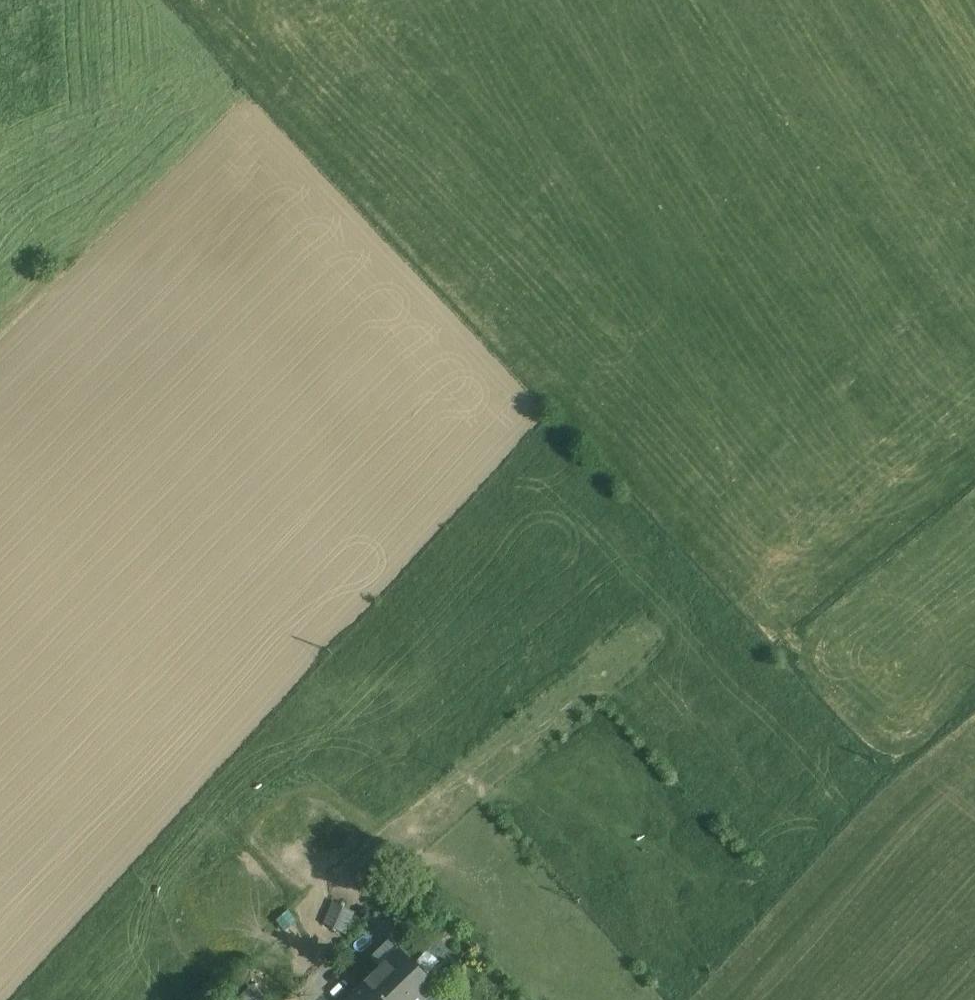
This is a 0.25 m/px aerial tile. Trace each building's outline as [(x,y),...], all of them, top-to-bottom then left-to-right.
[(360,991),(368,999),(425,999),(436,989),(400,952),(360,991)] [(360,991),(350,999),(368,999),(360,991)]
